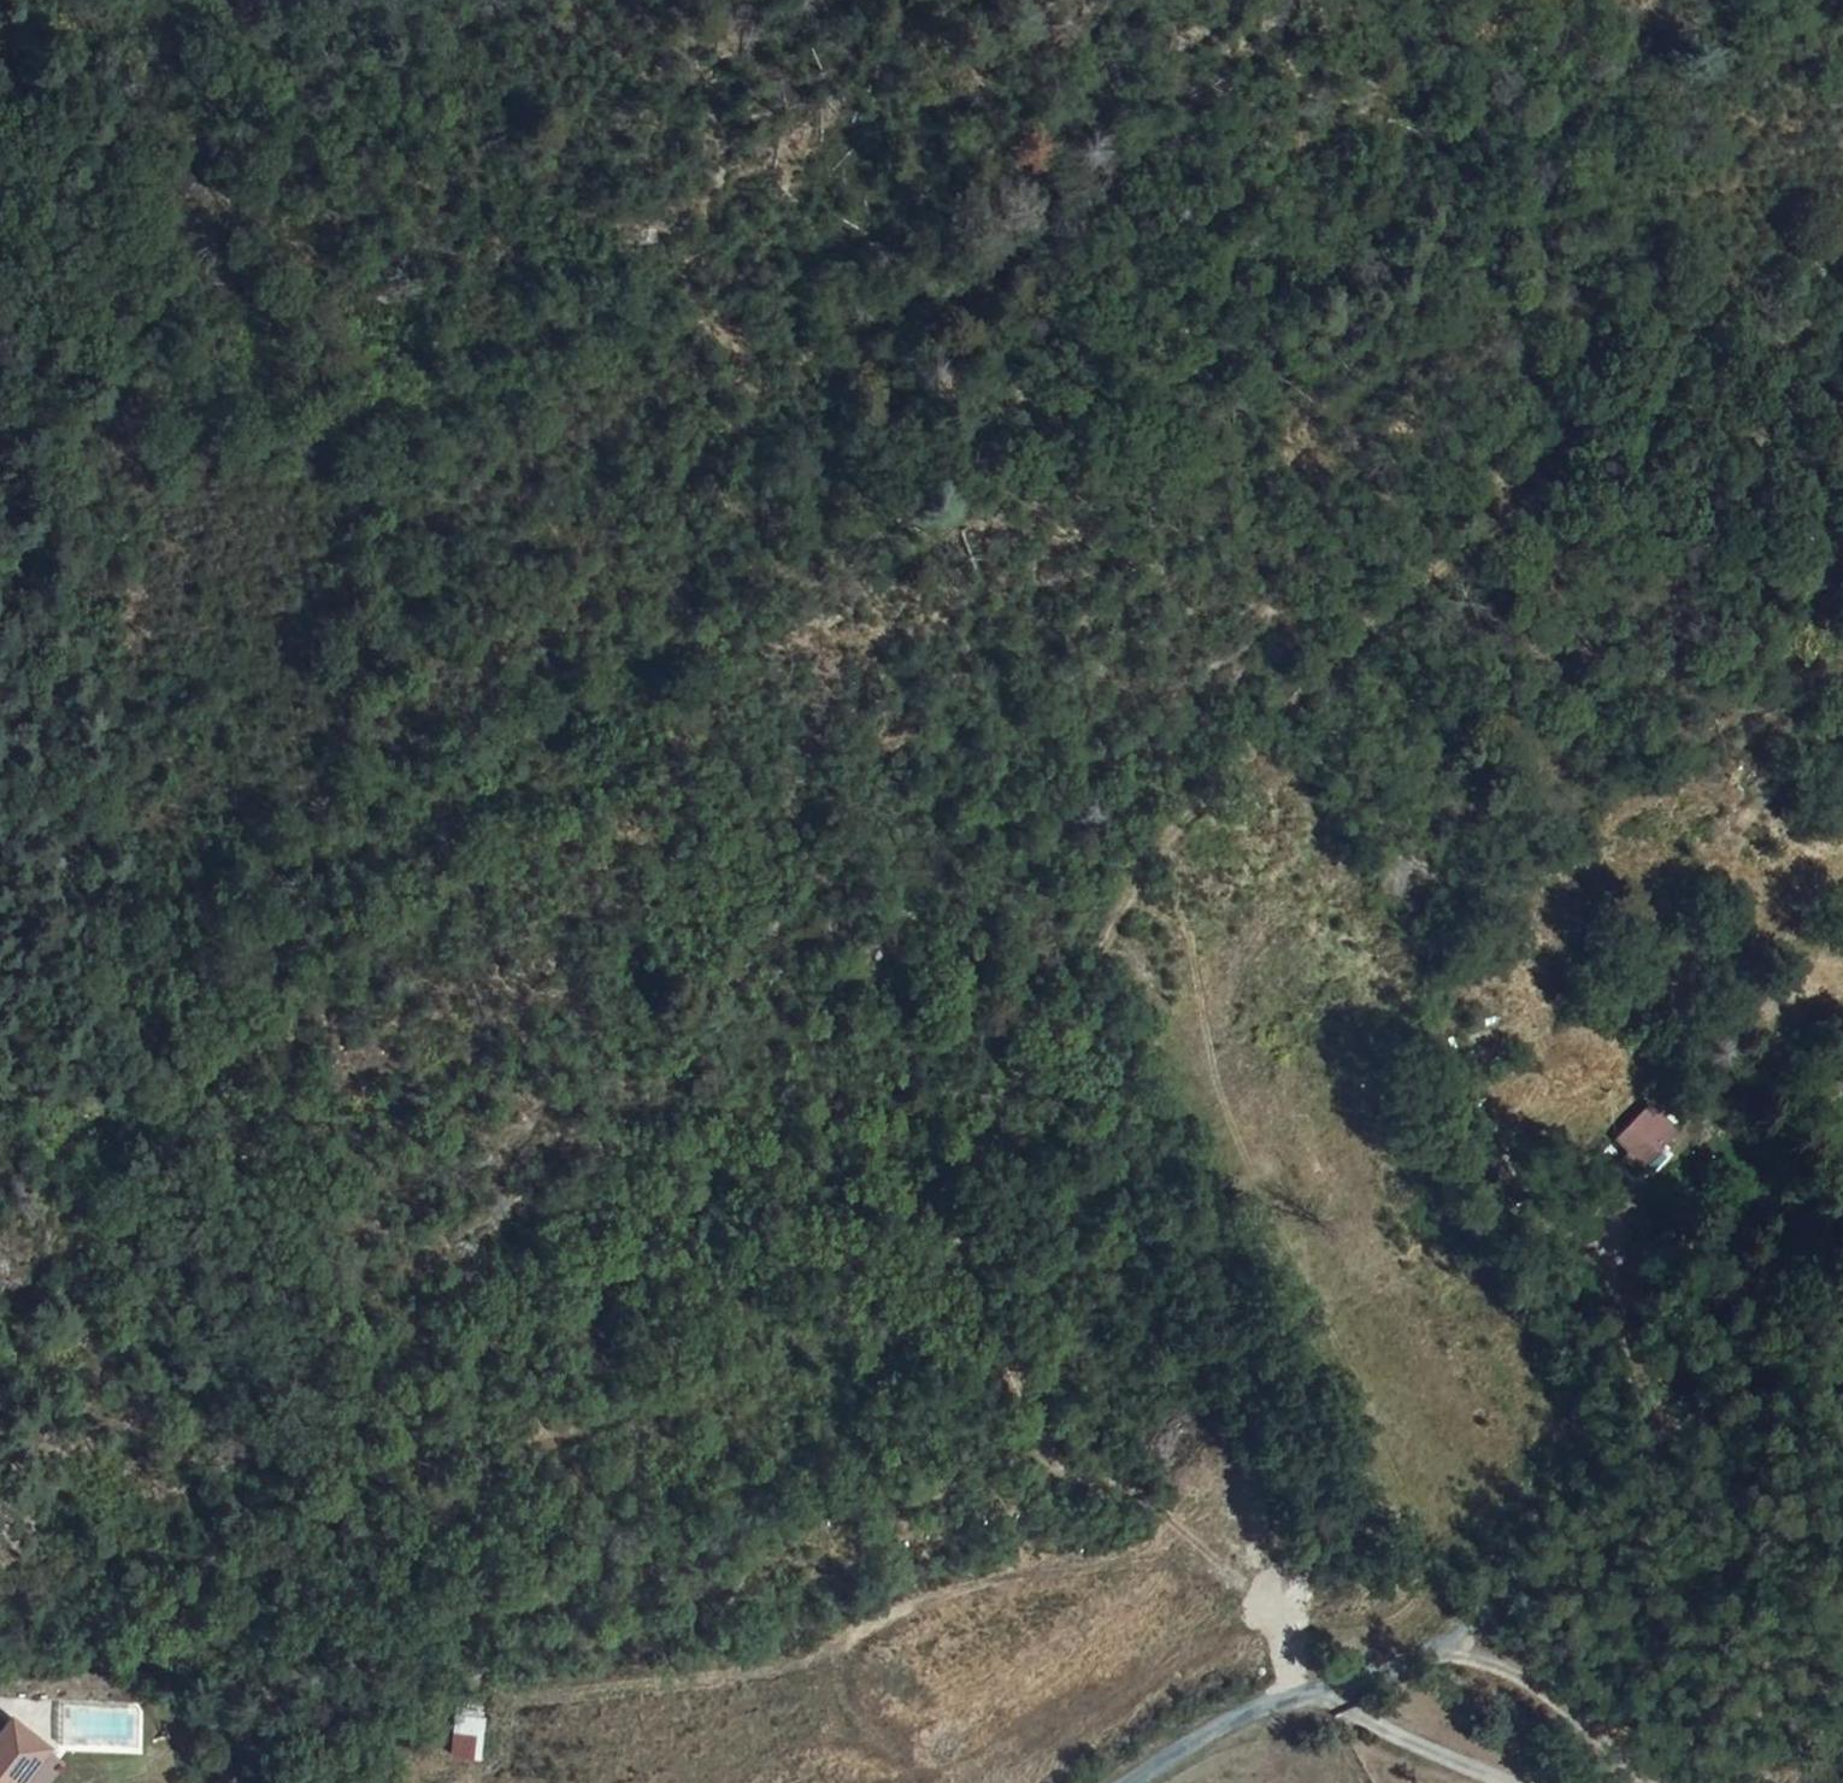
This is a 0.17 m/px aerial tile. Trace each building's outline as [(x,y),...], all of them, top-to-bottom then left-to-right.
[(1678,1135),(1650,1107),(1616,1141),(1644,1169),(1678,1135)] [(8,1761),(43,1720),(7,1690),(0,1699),(0,1770),(8,1761)] [(8,1761),(0,1770),(0,1774),(10,1782),(19,1770),(8,1761)] [(10,1782),(0,1774),(0,1782),(8,1782),(10,1782)]
